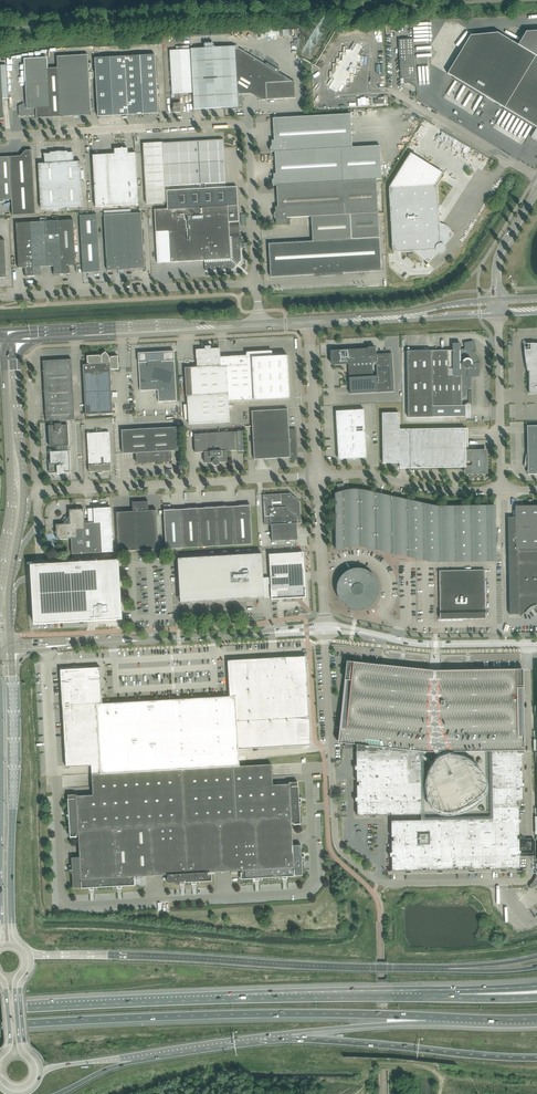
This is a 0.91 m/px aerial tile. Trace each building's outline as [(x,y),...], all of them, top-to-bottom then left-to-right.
[(526,32),(518,45),(498,33),(470,35),(447,74),(536,128),(531,137),(536,141),(536,31),(526,32)] [(402,39),(399,40),(399,47),(400,73),(401,78),(404,78),(404,84),(409,83),(411,85),(415,87),(415,78),(415,72),(413,39),(402,39)] [(235,46),(191,49),(194,104),(194,109),(226,107),(226,110),(243,109),(243,94),(251,94),(268,67),(235,46)] [(172,94),(192,93),(190,49),(170,51),(172,94)] [(61,116),(91,115),(88,55),(57,57),(58,68),(51,68),(54,117),(61,116)] [(98,117),(158,113),(155,55),(95,58),(98,117)] [(26,115),(29,115),(32,116),(36,114),(36,118),(54,117),(51,68),(48,68),(47,58),(24,59),(27,101),(19,106),(19,115),(23,117),(26,115)] [(268,67),(251,94),(261,100),(267,99),(267,100),(295,98),(295,81),(292,82),(278,73),(280,71),(267,63),(265,65),(268,67)] [(272,152),(275,152),(352,147),(350,114),(273,118),(274,140),(271,140),(272,146),(271,146),(270,149),(271,152),(272,152)] [(223,140),(193,141),(196,184),(199,184),(200,184),(200,189),(206,189),(205,184),(225,183),(223,140)] [(193,141),(164,143),(166,186),(196,184),(193,141)] [(163,142),(143,144),(146,204),(166,203),(165,186),(166,186),(164,143),(163,143),(163,142)] [(273,185),(274,185),(277,185),(376,179),(382,179),(380,146),(352,147),(275,152),(276,174),(273,174),(274,179),(273,179),(272,182),(272,183),(273,185)] [(115,154),(115,160),(128,159),(128,153),(128,148),(123,148),(122,147),(121,149),(115,149),(115,154)] [(21,156),(9,157),(12,199),(13,215),(36,214),(32,150),(26,151),(21,156)] [(68,153),(68,151),(61,152),(62,153),(59,153),(63,207),(83,206),(81,161),(74,162),(74,152),(68,153)] [(57,153),(56,152),(50,152),(50,154),(44,154),(45,163),(38,164),(41,208),(63,207),(59,153),(57,153)] [(410,152),(389,187),(393,251),(414,250),(428,263),(438,252),(439,252),(441,253),(442,252),(444,251),(444,250),(445,248),(444,247),(443,246),(453,235),(439,222),(437,185),(444,173),(410,152)] [(115,160),(115,154),(93,155),(93,161),(96,207),(117,205),(135,204),(138,204),(139,204),(136,159),(136,153),(128,153),(128,159),(115,160)] [(12,199),(9,157),(0,157),(0,200),(12,199)] [(287,218),(350,214),(378,213),(376,179),(277,185),(278,207),(275,207),(275,213),(274,213),(274,215),(274,216),(275,218),(276,218),(276,224),(287,223),(287,218)] [(168,209),(155,210),(156,232),(158,263),(170,262),(205,260),(205,270),(231,269),(231,267),(234,267),(235,265),(236,266),(238,263),(237,263),(239,261),(239,258),(241,258),(239,234),(239,221),(238,205),(237,187),(227,188),(206,189),(200,189),(173,191),(167,191),(168,209)] [(123,269),(144,268),(141,213),(104,215),(107,270),(119,270),(119,269),(123,268),(123,269)] [(343,275),(343,273),(381,271),(378,213),(350,214),(352,239),(269,244),(271,277),(315,275),(315,276),(343,275)] [(97,215),(80,216),(83,273),(100,272),(98,239),(97,215)] [(62,274),(69,274),(70,272),(69,265),(76,265),(73,220),(59,221),(62,274)] [(33,276),(40,276),(41,274),(41,267),(47,267),(45,221),(31,222),(33,276)] [(62,274),(59,221),(45,221),(47,267),(54,266),(54,273),(56,275),(62,274)] [(33,276),(31,222),(16,223),(19,268),(25,268),(25,275),(27,276),(33,276)] [(475,350),(473,341),(464,343),(465,349),(461,349),(461,345),(453,345),(453,350),(431,351),(431,350),(407,351),(408,418),(466,417),(466,405),(462,405),(462,398),(463,398),(464,397),(465,397),(465,396),(466,395),(466,394),(466,393),(466,391),(467,390),(468,390),(469,390),(469,389),(470,389),(470,388),(471,387),(471,386),(471,375),(479,375),(479,363),(478,363),(478,360),(476,358),(475,355),(474,355),(473,351),(475,350)] [(528,371),(529,371),(536,371),(536,344),(534,344),(531,344),(531,345),(530,345),(530,346),(529,346),(529,347),(530,348),(531,348),(531,350),(525,350),(525,353),(525,356),(525,359),(526,362),(526,365),(527,368),(527,371),(528,371)] [(197,367),(185,368),(186,396),(187,396),(189,424),(230,421),(229,408),(229,405),(229,401),(290,398),(288,355),(247,358),(247,355),(246,355),(246,356),(220,357),(220,349),(211,349),(211,346),(205,346),(205,350),(196,350),(197,361),(197,367)] [(376,354),(376,348),(332,350),(332,365),(348,364),(350,394),(394,391),(392,353),(376,354)] [(174,351),(138,353),(138,354),(139,360),(140,391),(158,390),(159,402),(177,401),(174,358),(174,352),(174,351)] [(109,357),(105,352),(102,355),(102,357),(100,357),(100,355),(87,356),(88,363),(89,363),(89,364),(83,365),(86,415),(113,413),(110,368),(112,368),(112,370),(119,369),(118,356),(111,357),(111,358),(110,358),(109,357)] [(45,365),(43,365),(44,381),(73,380),(72,365),(72,359),(47,361),(47,363),(45,365)] [(529,371),(529,393),(536,393),(536,371),(529,371)] [(73,380),(44,381),(45,401),(74,400),(73,380)] [(74,400),(45,401),(46,421),(52,421),(56,421),(62,421),(75,420),(74,400)] [(289,430),(288,409),(252,411),(254,459),(290,457),(290,459),(297,458),(296,453),(295,453),(295,448),(296,447),(295,430),(289,430)] [(348,419),(356,418),(355,410),(347,411),(348,419)] [(348,427),(365,426),(364,410),(355,410),(356,418),(348,419),(348,427)] [(336,419),(348,419),(347,411),(336,411),(336,419)] [(399,429),(399,413),(382,413),(383,463),(400,463),(400,468),(466,467),(466,471),(468,473),(483,473),(485,471),(485,453),(483,451),(466,451),(466,428),(410,429),(399,429)] [(337,427),(348,427),(348,419),(336,419),(337,427)] [(55,426),(49,426),(49,439),(50,447),(52,447),(54,447),(55,449),(64,449),(68,448),(68,446),(69,446),(68,425),(67,425),(67,420),(62,421),(56,421),(57,424),(55,424),(55,426)] [(349,435),(365,434),(365,426),(348,427),(349,435)] [(527,426),(533,426),(533,432),(530,432),(527,450),(536,450),(536,426),(527,426)] [(171,461),(171,451),(178,451),(177,427),(122,430),(123,454),(136,453),(137,463),(171,461)] [(337,435),(349,435),(348,427),(337,427),(337,435)] [(200,434),(194,434),(195,453),(204,452),(205,463),(213,463),(213,464),(214,465),(215,466),(216,466),(217,466),(218,465),(219,465),(219,464),(220,463),(220,462),(227,462),(227,451),(236,450),(235,432),(204,433),(204,430),(200,430),(200,434)] [(237,432),(235,432),(236,450),(238,450),(238,451),(244,451),(244,445),(243,431),(237,431),(237,432)] [(101,473),(103,472),(111,471),(109,432),(87,433),(89,472),(98,472),(98,473),(101,473)] [(349,443),(366,442),(365,434),(349,435),(349,443)] [(338,443),(349,443),(349,435),(337,435),(338,443)] [(349,450),(358,450),(366,450),(366,442),(349,443),(349,450)] [(338,451),(349,450),(349,443),(338,443),(338,451)] [(53,460),(49,460),(49,473),(56,472),(58,472),(58,474),(64,474),(64,471),(65,471),(65,472),(70,472),(70,466),(69,451),(65,451),(64,449),(55,449),(55,451),(52,452),(53,460)] [(339,459),(358,458),(358,450),(349,450),(338,451),(339,459)] [(358,458),(367,458),(366,450),(358,450),(358,458)] [(536,474),(536,450),(527,450),(524,466),(534,468),(534,474),(528,474),(536,474)] [(357,545),(357,490),(355,490),(353,490),(351,490),(349,490),(347,490),(345,491),(343,491),(341,492),(339,492),(337,493),(335,494),(336,549),(338,548),(340,547),(342,547),(344,546),(346,546),(348,545),(350,545),(351,545),(353,545),(355,545),(357,545)] [(376,548),(376,493),(364,490),(362,490),(360,490),(359,490),(357,490),(357,545),(359,545),(361,545),(363,545),(364,545),(376,548)] [(298,540),(297,524),(298,524),(298,520),(301,520),(300,502),(290,493),(263,495),(265,525),(270,524),(270,526),(271,526),(272,541),(298,540)] [(397,553),(397,498),(376,493),(376,548),(397,553)] [(415,557),(414,502),(397,498),(397,553),(415,557)] [(149,511),(148,501),(132,502),(133,512),(117,512),(119,551),(159,549),(157,510),(149,511)] [(431,505),(414,502),(415,557),(428,560),(432,560),(436,560),(439,560),(438,506),(435,506),(431,505)] [(249,504),(242,505),(241,505),(239,505),(239,506),(233,507),(235,545),(252,544),(251,512),(250,504),(249,504)] [(215,506),(214,506),(207,507),(207,506),(207,507),(205,507),(205,508),(199,508),(198,508),(201,547),(218,546),(216,506),(215,506)] [(224,506),(217,506),(216,506),(218,546),(235,545),(233,507),(227,507),(227,506),(224,506)] [(438,506),(439,560),(496,560),(495,506),(438,506)] [(57,531),(54,533),(57,533),(57,539),(71,538),(72,554),(78,554),(102,553),(113,552),(111,508),(94,509),(94,523),(89,523),(85,523),(84,509),(78,509),(78,507),(76,509),(69,510),(70,516),(62,524),(56,524),(57,531)] [(197,507),(190,508),(190,507),(190,508),(187,508),(188,509),(181,509),(183,548),(201,547),(198,508),(199,508),(198,507),(197,507)] [(536,546),(536,507),(518,507),(518,510),(517,510),(517,517),(508,517),(509,546),(536,546)] [(173,509),(173,508),(172,508),(172,509),(165,509),(164,509),(164,517),(166,549),(183,548),(181,509),(175,510),(175,509),(173,509)] [(527,602),(535,602),(535,601),(536,600),(536,546),(509,546),(510,615),(520,614),(519,612),(521,611),(522,611),(523,610),(524,609),(525,608),(526,607),(527,606),(527,602)] [(269,554),(272,599),(305,597),(303,552),(269,554)] [(262,554),(178,558),(179,573),(181,573),(183,601),(180,601),(181,603),(198,602),(198,600),(208,599),(208,601),(248,599),(248,597),(256,597),(256,599),(264,598),(263,578),(262,554)] [(123,619),(121,597),(121,586),(120,581),(120,574),(120,568),(119,562),(119,560),(75,562),(67,563),(32,565),(31,565),(32,575),(32,583),(33,587),(34,605),(33,605),(35,624),(45,623),(91,621),(91,620),(91,621),(98,620),(122,619),(123,619)] [(486,618),(485,570),(439,571),(440,595),(440,605),(440,616),(440,619),(486,618)] [(371,577),(370,576),(369,575),(368,574),(367,574),(366,573),(365,572),(364,572),(363,572),(362,571),(360,571),(359,571),(358,571),(357,571),(355,571),(354,571),(353,571),(352,572),(351,572),(350,573),(348,573),(347,574),(346,575),(345,576),(345,577),(344,576),(344,577),(345,577),(341,582),(340,583),(340,585),(340,586),(340,587),(340,588),(340,590),(340,591),(340,592),(340,593),(340,595),(341,596),(341,597),(342,598),(342,599),(343,600),(344,601),(345,602),(346,603),(347,604),(348,604),(349,605),(350,606),(351,606),(352,607),(353,607),(355,607),(356,607),(357,607),(358,607),(360,607),(361,607),(362,607),(363,607),(365,606),(366,606),(365,605),(368,602),(369,603),(373,600),(371,599),(374,596),(375,596),(375,595),(375,594),(376,593),(376,592),(376,590),(376,589),(376,588),(376,587),(376,585),(375,584),(375,583),(375,582),(374,581),(373,580),(373,579),(372,578),(371,577)] [(255,659),(228,661),(230,696),(236,696),(239,749),(260,748),(311,745),(310,738),(309,720),(308,698),(307,672),(306,656),(302,656),(298,657),(292,657),(285,657),(280,658),(255,659)] [(344,691),(339,742),(356,744),(356,751),(421,750),(422,741),(424,741),(431,681),(428,681),(428,676),(420,675),(414,675),(414,674),(414,670),(414,669),(419,669),(379,664),(379,665),(376,665),(348,662),(344,691)] [(63,667),(61,667),(62,684),(64,683),(73,683),(74,705),(85,704),(84,690),(92,689),(92,682),(101,681),(100,668),(88,668),(88,666),(63,667)] [(439,708),(439,711),(441,719),(443,726),(446,734),(450,741),(491,740),(491,737),(500,737),(522,737),(524,737),(522,679),(491,670),(491,669),(451,670),(451,671),(455,670),(455,676),(441,677),(441,682),(438,682),(438,701),(442,701),(442,705),(439,708)] [(74,705),(63,706),(63,709),(65,743),(65,747),(66,767),(91,766),(92,772),(92,774),(101,773),(101,772),(101,765),(98,704),(102,704),(101,681),(92,682),(92,689),(84,690),(85,704),(74,705)] [(64,683),(62,684),(62,698),(63,706),(74,705),(73,683),(64,683)] [(230,696),(196,698),(200,754),(200,760),(201,768),(240,766),(239,756),(239,749),(236,696),(230,696)] [(180,769),(182,769),(201,768),(200,760),(200,754),(196,698),(177,699),(162,700),(165,762),(166,770),(180,769)] [(166,770),(165,762),(162,700),(145,701),(148,771),(166,770)] [(145,701),(127,702),(130,764),(130,772),(148,771),(145,701)] [(130,772),(130,764),(127,702),(102,704),(98,704),(101,765),(101,772),(101,773),(130,772)] [(522,751),(522,737),(500,737),(491,737),(491,740),(492,801),(517,801),(523,801),(523,787),(525,787),(525,783),(523,783),(522,771),(521,771),(520,767),(522,767),(522,755),(524,755),(524,751),(522,751)] [(357,766),(355,766),(355,770),(357,770),(357,782),(359,782),(359,784),(421,782),(421,750),(356,751),(357,766)] [(453,757),(448,757),(444,757),(441,759),(438,761),(435,764),(434,768),(431,774),(430,780),(429,787),(429,790),(428,793),(434,795),(435,799),(436,803),(438,805),(441,807),(444,808),(447,808),(453,808),(460,806),(465,804),(471,800),(476,796),(478,794),(480,792),(481,789),(481,786),(480,783),(479,781),(476,777),(477,775),(479,771),(476,770),(474,768),(469,764),(464,761),(459,759),(453,757)] [(201,768),(182,769),(186,844),(223,842),(268,840),(285,839),(293,839),(292,834),(292,823),(293,823),(294,825),(300,825),(300,822),(299,805),(301,805),(301,802),(301,798),(299,798),(298,782),(289,782),(289,784),(273,785),(273,782),(272,764),(240,766),(201,768)] [(67,815),(67,816),(67,815),(67,818),(69,818),(70,818),(70,824),(71,835),(71,837),(77,837),(77,835),(79,835),(79,844),(80,850),(95,849),(103,849),(120,848),(147,846),(186,844),(182,769),(180,769),(166,770),(148,771),(130,772),(101,773),(101,774),(97,774),(92,775),(93,793),(93,795),(77,796),(77,794),(68,795),(69,799),(69,811),(67,811),(67,815)] [(357,797),(355,797),(355,802),(357,802),(357,816),(371,815),(371,817),(376,817),(376,815),(388,815),(388,813),(391,813),(391,815),(422,815),(421,782),(359,784),(359,785),(357,785),(357,797)] [(517,805),(517,801),(492,801),(493,819),(479,819),(480,869),(486,869),(486,867),(490,867),(490,869),(502,869),(502,871),(506,871),(506,869),(520,869),(520,855),(522,855),(522,850),(520,850),(519,838),(518,838),(517,835),(519,835),(519,823),(521,823),(521,818),(519,818),(519,804),(517,805)] [(480,869),(479,819),(443,820),(441,822),(438,822),(436,820),(422,820),(391,821),(392,837),(394,837),(394,840),(392,840),(392,852),(390,852),(390,857),(392,857),(392,871),(406,871),(406,873),(411,873),(411,871),(423,870),(422,868),(426,868),(426,870),(438,870),(438,872),(442,872),(442,870),(454,870),(454,868),(458,868),(458,870),(470,870),(470,872),(474,871),(474,870),(480,869)] [(285,839),(268,840),(270,859),(271,877),(280,877),(280,879),(283,879),(287,878),(287,877),(287,876),(286,858),(285,839)] [(293,839),(285,839),(286,858),(287,876),(295,876),(303,875),(302,860),(304,860),(304,857),(305,857),(304,857),(304,853),(302,853),(301,845),(293,845),(293,844),(293,839)] [(268,840),(223,842),(225,871),(231,871),(242,870),(242,872),(240,872),(241,879),(243,878),(255,878),(255,880),(259,880),(262,880),(262,878),(271,877),(270,859),(268,840)] [(186,844),(147,846),(147,849),(149,876),(162,875),(168,875),(168,883),(177,882),(177,884),(180,884),(180,885),(181,885),(181,884),(185,884),(184,882),(188,882),(192,881),(192,882),(192,884),(196,883),(196,884),(197,884),(197,883),(199,883),(199,881),(208,881),(212,880),(212,874),(208,874),(208,872),(215,872),(225,871),(223,842),(186,844)] [(147,846),(120,848),(122,885),(134,885),(136,885),(136,878),(133,878),(133,877),(146,876),(149,876),(147,849),(147,846)] [(120,848),(103,849),(106,886),(114,886),(115,888),(117,888),(118,888),(122,888),(122,885),(120,848)] [(70,870),(70,873),(73,873),(73,888),(81,888),(90,887),(90,888),(90,889),(94,889),(94,890),(94,889),(97,889),(97,887),(95,849),(80,850),(80,856),(80,857),(72,858),(72,866),(70,866),(70,870)] [(103,849),(95,849),(97,887),(106,886),(103,849)]
